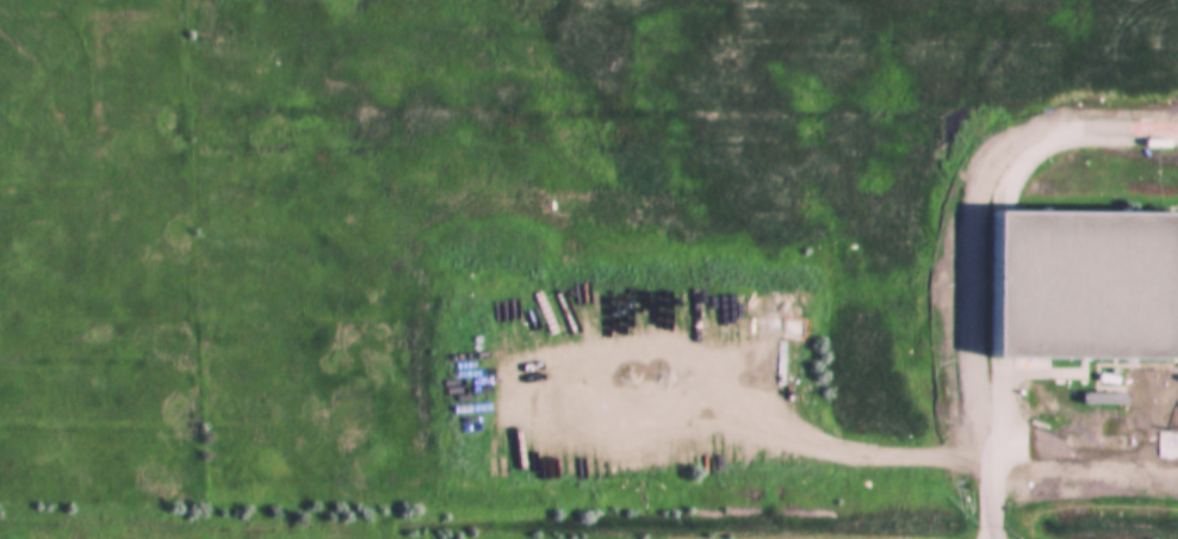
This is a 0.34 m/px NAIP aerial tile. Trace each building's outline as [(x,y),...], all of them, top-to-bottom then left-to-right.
[(1177,206),(1177,353),(987,352),(988,205),(1177,206)]
